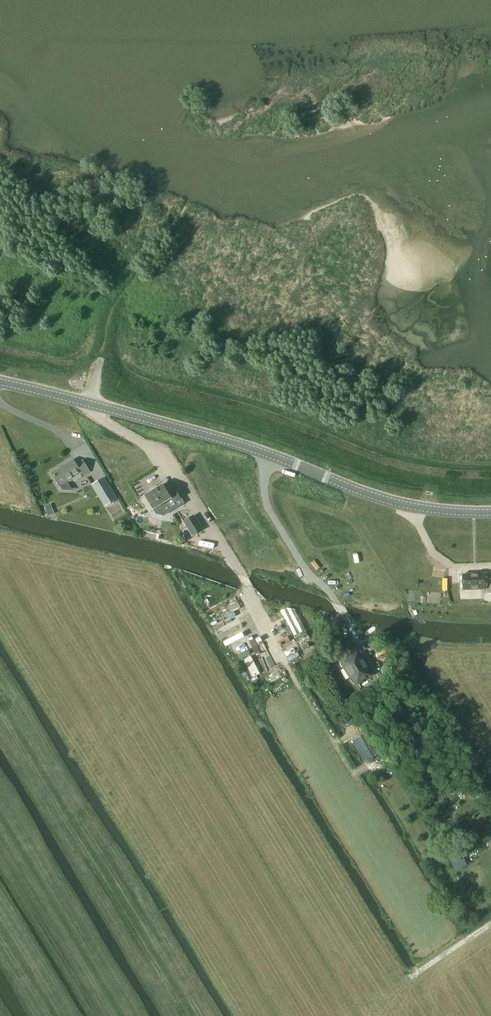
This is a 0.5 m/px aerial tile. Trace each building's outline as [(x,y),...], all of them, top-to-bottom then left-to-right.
[(73,460),(52,473),(60,486),(63,490),(69,491),(71,488),(67,482),(82,473),(83,476),(90,472),(89,470),(86,466),(83,460),(76,464),(73,460)] [(107,482),(97,488),(106,505),(116,499),(107,482)] [(163,484),(145,495),(154,509),(156,514),(164,515),(185,504),(174,486),(167,490),(163,484)] [(194,515),(183,521),(192,535),(203,529),(194,515)] [(463,590),(487,589),(486,574),(462,574),(463,577),(463,580),(463,590)] [(350,676),(351,675),(357,684),(370,675),(366,669),(368,668),(357,651),(340,661),(350,676)]
